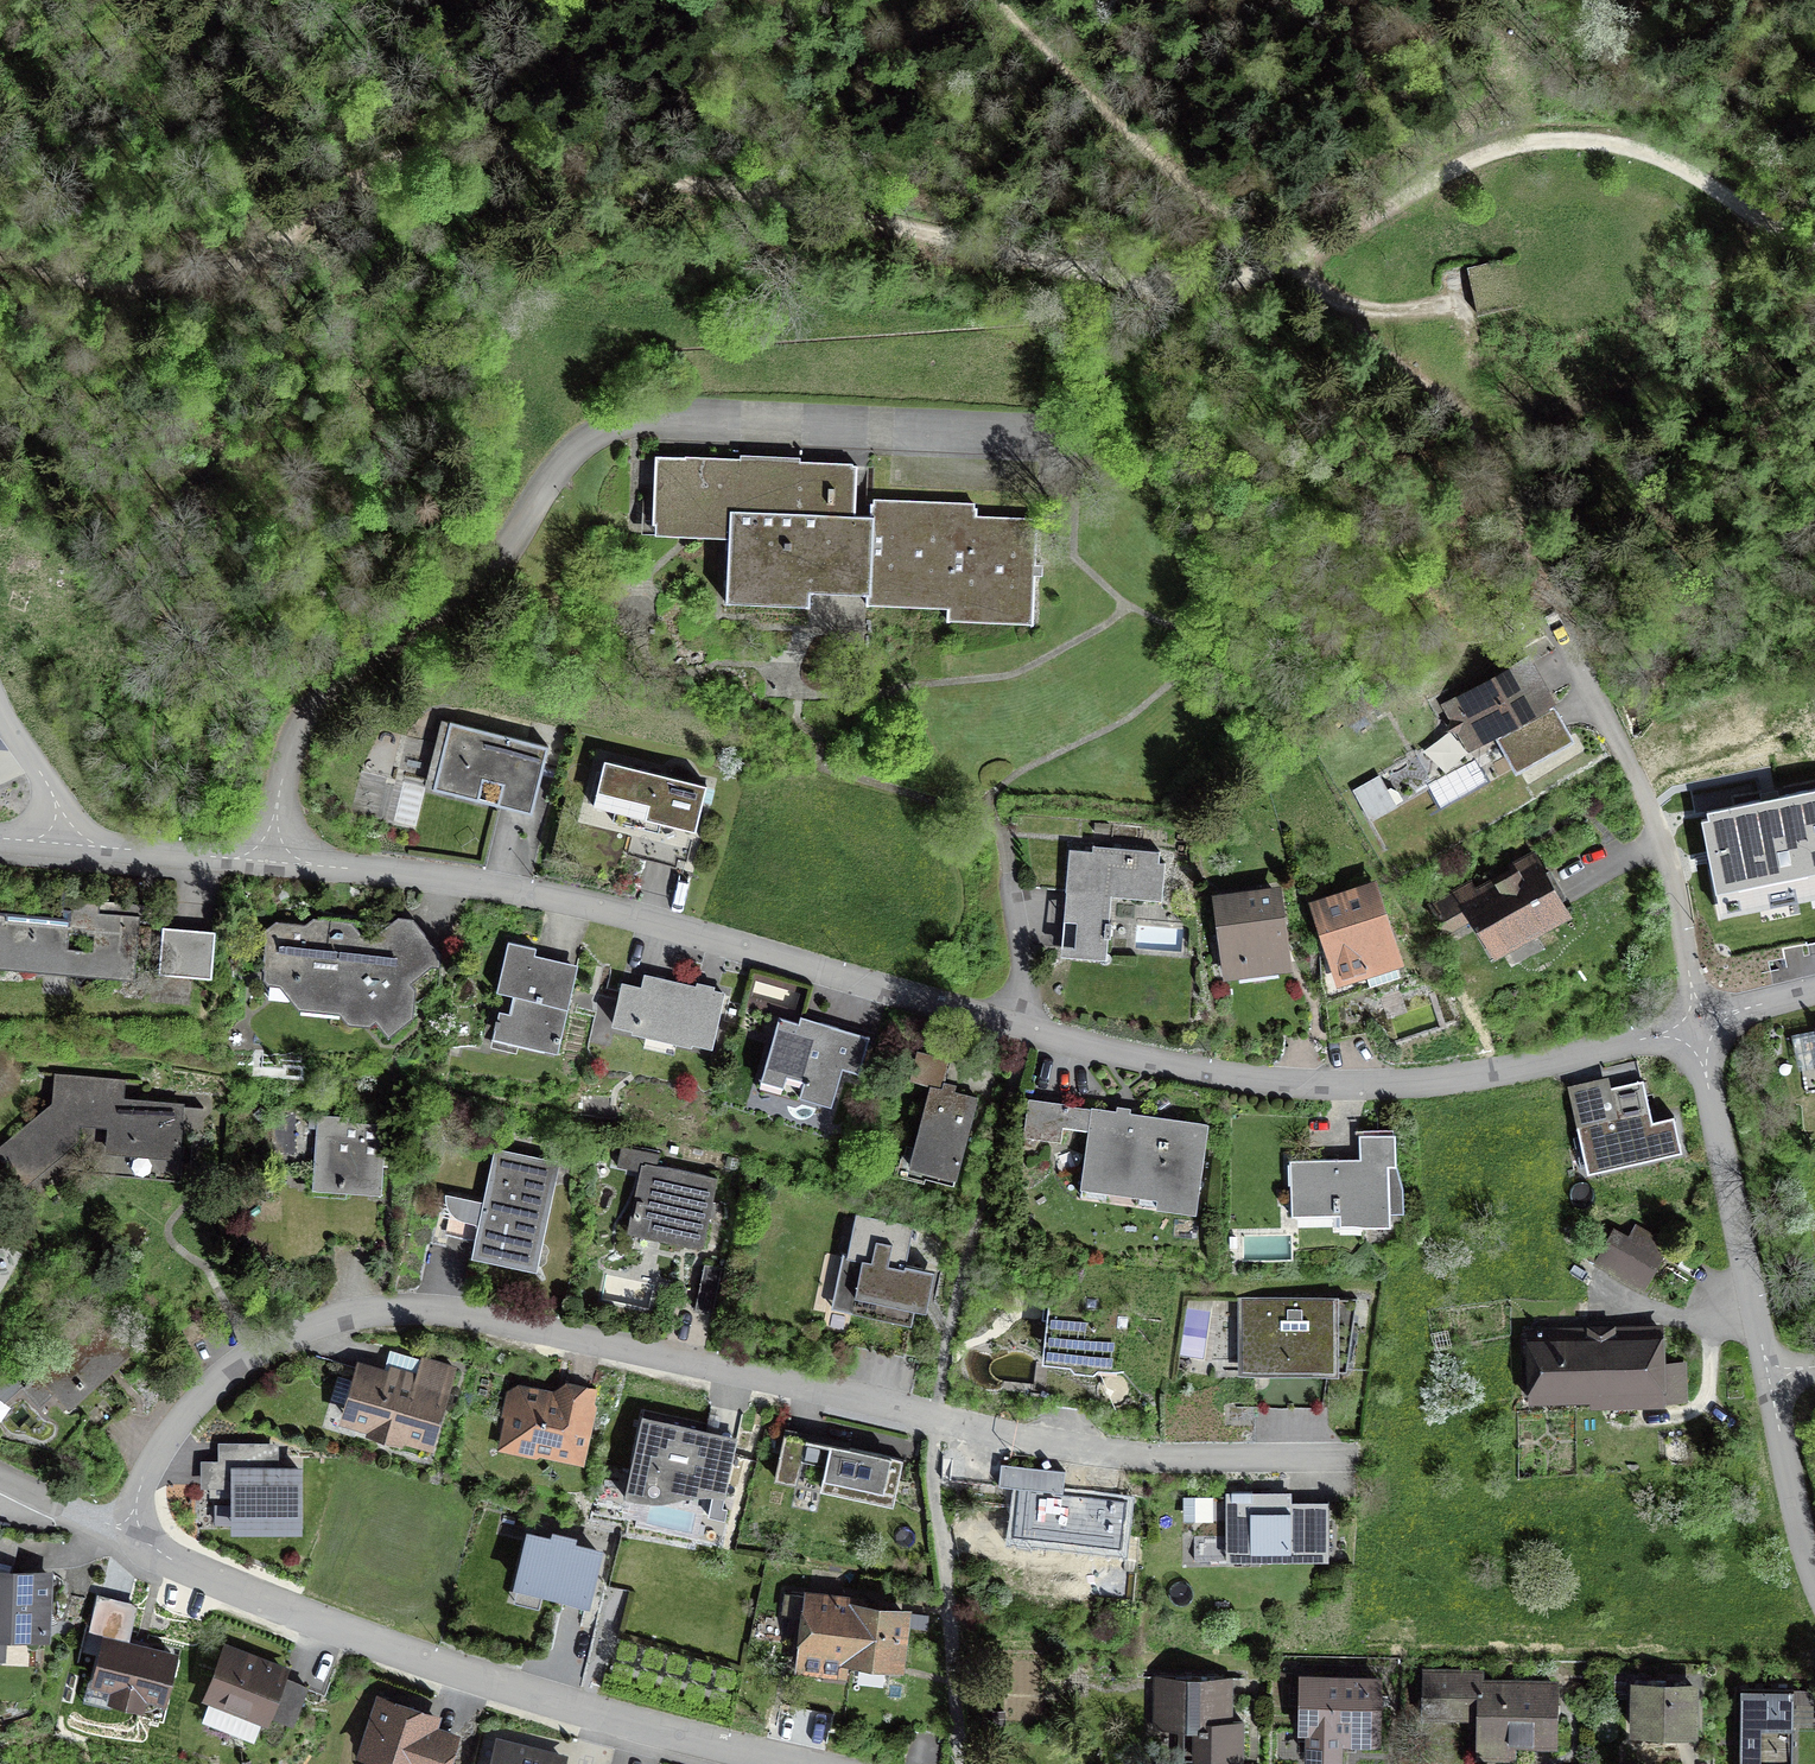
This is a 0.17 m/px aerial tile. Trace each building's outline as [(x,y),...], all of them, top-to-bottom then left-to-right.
[(1518,310),(1506,261),(1466,271),(1479,321),(1518,310)] [(740,462),(655,459),(653,531),(655,531),(655,541),(683,542),(728,543),(726,612),(811,615),(811,600),(866,601),(865,612),(947,614),(946,627),(1034,630),(1036,579),(1043,580),(1045,521),(978,519),(978,510),(975,510),(976,505),(873,502),(873,507),(870,507),(869,517),(856,517),(858,469),(853,469),(853,467),(801,465),(801,460),(740,458),(740,462)] [(1530,659),(1442,708),(1469,758),(1495,744),(1515,779),(1574,747),(1554,711),(1557,709),(1530,659)] [(551,747),(442,721),(424,794),(496,812),(532,821),(551,747)] [(1440,809),(1487,782),(1476,761),(1428,788),(1440,809)] [(716,792),(605,763),(593,813),(696,839),(705,805),(712,807),(716,792)] [(1397,810),(1380,777),(1352,792),(1369,825),(1397,810)] [(1094,820),(1094,831),(1111,832),(1111,821),(1094,820)] [(1726,843),(1740,909),(1814,893),(1814,825),(1726,843)] [(1061,936),(1059,951),(1106,955),(1112,891),(1162,896),(1166,859),(1159,858),(1160,848),(1093,842),(1092,848),(1069,846),(1063,911),(1046,910),(1043,934),(1061,936)] [(1471,877),(1427,902),(1443,930),(1449,942),(1458,937),(1477,926),(1490,950),(1486,953),(1489,959),(1499,953),(1504,962),(1522,951),(1517,943),(1573,911),(1536,845),(1507,861),(1510,865),(1475,885),(1471,877)] [(1377,874),(1308,897),(1337,983),(1367,973),(1370,983),(1401,973),(1398,962),(1406,960),(1377,874)] [(1282,880),(1212,889),(1223,976),(1238,974),(1239,983),(1279,978),(1278,969),(1293,967),(1282,880)] [(0,910),(0,963),(138,973),(144,902),(108,899),(108,892),(60,888),(58,914),(0,910)] [(365,937),(352,919),(314,915),(305,922),(275,916),(264,926),(264,977),(267,981),(279,981),(299,1004),(301,1004),(300,1009),(341,1014),(349,1018),(369,1020),(376,1015),(389,1032),(414,1011),(417,978),(446,955),(412,916),(399,913),(365,937)] [(213,973),(216,929),(162,925),(159,969),(213,973)] [(537,945),(507,938),(496,989),(503,991),(498,1015),(495,1015),(493,1024),(491,1024),(489,1034),(492,1035),(490,1045),(516,1050),(518,1041),(558,1050),(578,961),(535,951),(537,945)] [(642,983),(621,979),(611,1020),(613,1021),(632,1026),(631,1029),(646,1032),(643,1042),(674,1050),(677,1039),(692,1043),(693,1040),(712,1044),(725,990),(714,987),(715,983),(697,979),(696,983),(645,971),(642,983)] [(799,1022),(779,1017),(761,1080),(784,1087),(787,1076),(804,1081),(799,1097),(832,1106),(844,1064),(860,1068),(870,1034),(812,1018),(801,1015),(799,1022)] [(950,1056),(916,1047),(908,1078),(929,1083),(908,1161),(900,1159),(896,1173),(925,1180),(927,1176),(954,1183),(978,1094),(955,1088),(957,1081),(944,1078),(950,1056)] [(254,1049),(252,1077),(303,1079),(304,1051),(254,1049)] [(1781,1071),(1787,1071),(1790,1066),(1787,1061),(1781,1061),(1778,1066),(1781,1071)] [(184,1101),(124,1095),(126,1076),(55,1071),(52,1099),(0,1144),(0,1159),(21,1187),(78,1143),(80,1125),(107,1126),(105,1150),(180,1158),(184,1101)] [(1588,1169),(1683,1147),(1675,1110),(1653,1115),(1644,1077),(1612,1084),(1609,1073),(1567,1083),(1588,1169)] [(1066,1101),(1027,1096),(1022,1133),(1031,1135),(1029,1149),(1055,1153),(1057,1138),(1085,1142),(1079,1183),(1083,1183),(1081,1195),(1196,1211),(1208,1120),(1130,1109),(1131,1104),(1117,1102),(1116,1107),(1091,1103),(1091,1106),(1066,1103),(1066,1101)] [(352,1114),(308,1112),(308,1126),(315,1127),(313,1187),(381,1190),(384,1120),(352,1119),(352,1114)] [(1289,1157),(1290,1217),(1336,1215),(1336,1226),(1391,1225),(1391,1210),(1404,1209),(1403,1179),(1397,1160),(1396,1130),(1359,1133),(1360,1156),(1289,1157)] [(661,1151),(622,1143),(617,1165),(639,1170),(627,1228),(633,1229),(631,1241),(653,1246),(655,1234),(704,1244),(718,1175),(658,1163),(661,1151)] [(560,1159),(494,1144),(470,1252),(536,1266),(560,1159)] [(916,1222),(856,1209),(846,1254),(842,1253),(830,1306),(911,1323),(915,1306),(926,1309),(935,1267),(907,1261),(916,1222)] [(1593,1260),(1591,1263),(1643,1289),(1669,1238),(1635,1221),(1629,1233),(1612,1224),(1609,1229),(1595,1221),(1578,1252),(1593,1260)] [(726,1267),(704,1262),(693,1309),(716,1314),(726,1267)] [(1338,1293),(1236,1294),(1237,1370),(1339,1369),(1338,1293)] [(1086,1301),(1055,1297),(1049,1349),(1076,1352),(1076,1357),(1098,1359),(1098,1355),(1121,1357),(1127,1306),(1099,1303),(1100,1296),(1087,1294),(1086,1301)] [(132,1350),(88,1304),(62,1328),(71,1339),(37,1371),(71,1407),(132,1350)] [(843,1329),(847,1316),(832,1312),(828,1325),(843,1329)] [(1664,1321),(1525,1324),(1527,1400),(1591,1398),(1591,1405),(1606,1405),(1606,1410),(1635,1410),(1635,1405),(1666,1404),(1666,1399),(1688,1398),(1687,1359),(1665,1360),(1664,1321)] [(385,1364),(357,1356),(338,1419),(367,1427),(366,1431),(404,1442),(405,1438),(432,1446),(457,1363),(422,1352),(420,1357),(390,1348),(385,1364)] [(552,1389),(518,1381),(507,1389),(501,1416),(504,1416),(497,1450),(547,1459),(548,1456),(585,1464),(597,1402),(594,1401),(598,1387),(567,1378),(552,1389)] [(738,1432),(641,1410),(624,1494),(655,1498),(670,1496),(688,1491),(712,1491),(707,1514),(724,1519),(727,1506),(722,1504),(738,1432)] [(782,1434),(773,1480),(797,1485),(804,1452),(829,1457),(823,1486),(895,1501),(903,1458),(782,1434)] [(218,1459),(200,1459),(200,1486),(230,1486),(230,1529),(302,1529),(302,1462),(279,1462),(279,1440),(218,1440),(218,1459)] [(1066,1468),(1001,1462),(999,1484),(1025,1486),(1020,1534),(1121,1543),(1125,1496),(1064,1490),(1066,1468)] [(1291,1489),(1225,1490),(1227,1559),(1337,1556),(1335,1498),(1291,1499),(1291,1489)] [(551,1532),(526,1526),(513,1583),(590,1602),(604,1545),(576,1539),(577,1534),(552,1528),(551,1532)] [(1017,1563),(1020,1544),(971,1537),(969,1556),(1017,1563)] [(0,1571),(0,1655),(7,1655),(8,1635),(46,1636),(49,1573),(0,1571)] [(849,1672),(851,1655),(897,1661),(903,1613),(874,1610),(862,1608),(863,1602),(838,1599),(786,1593),(783,1616),(806,1619),(800,1666),(849,1672)] [(137,1608),(95,1598),(88,1626),(110,1632),(97,1683),(117,1688),(114,1701),(139,1707),(142,1694),(163,1699),(174,1655),(128,1644),(137,1608)] [(285,1673),(226,1650),(207,1698),(211,1700),(204,1718),(255,1738),(261,1720),(266,1722),(285,1673)] [(1235,1674),(1153,1672),(1152,1726),(1193,1727),(1192,1757),(1243,1758),(1244,1718),(1234,1718),(1235,1674)] [(1554,1742),(1555,1684),(1484,1683),(1484,1674),(1424,1674),(1424,1717),(1482,1717),(1482,1741),(1554,1742)] [(1377,1679),(1306,1678),(1304,1760),(1341,1761),(1341,1729),(1376,1730),(1377,1679)] [(1698,1680),(1630,1679),(1629,1733),(1634,1733),(1634,1739),(1666,1740),(1666,1734),(1697,1734),(1698,1680)] [(1740,1686),(1739,1763),(1796,1763),(1797,1686),(1740,1686)] [(461,1732),(437,1724),(441,1712),(375,1691),(355,1753),(365,1756),(365,1763),(451,1763),(461,1732)] [(1007,1726),(1006,1709),(992,1710),(992,1726),(1007,1726)] [(496,1734),(488,1763),(565,1763),(568,1752),(496,1734)]
